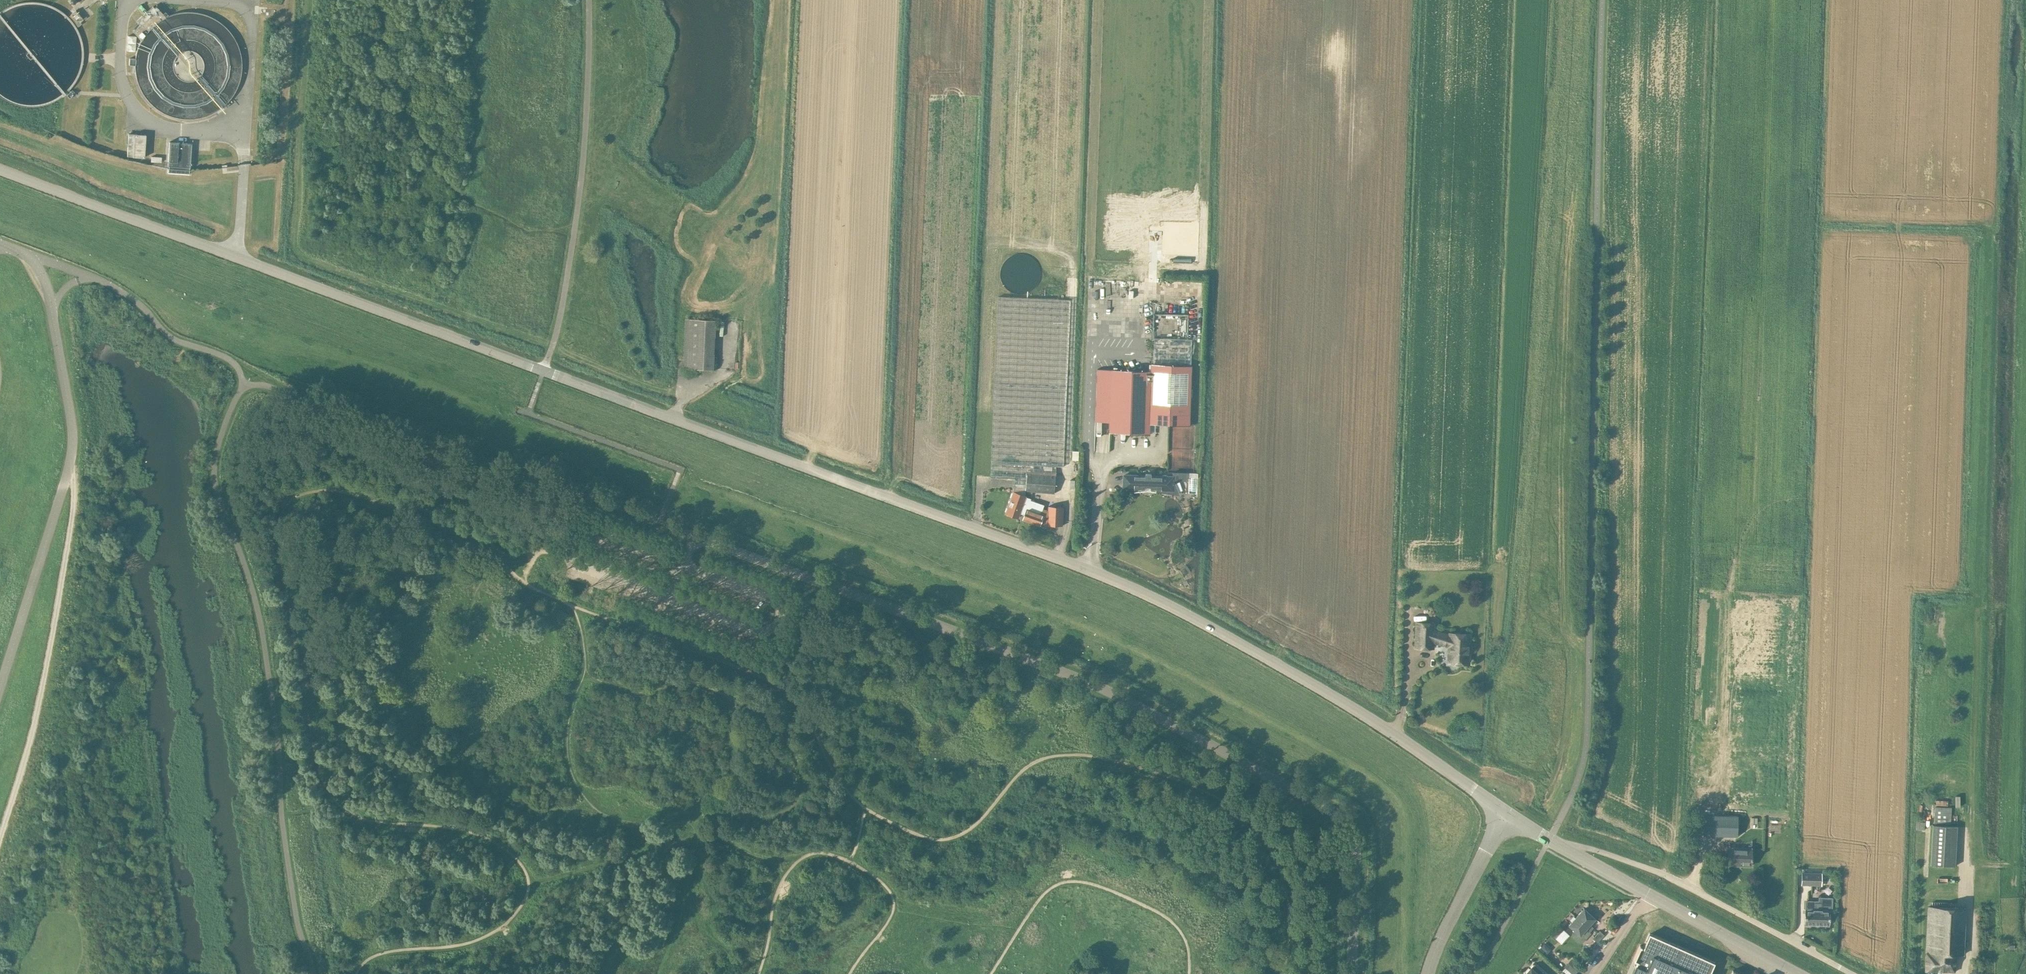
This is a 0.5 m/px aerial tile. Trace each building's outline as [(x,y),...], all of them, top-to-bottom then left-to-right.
[(144,157),(145,135),(128,134),(127,156),(144,157)] [(190,168),(192,143),(169,142),(167,167),(168,167),(168,170),(167,173),(189,174),(189,171),(190,168)] [(683,369),(713,370),(715,320),(685,319),(683,369)] [(1137,370),(1135,403),(1190,405),(1191,365),(1151,364),(1151,371),(1137,370)] [(1190,405),(1135,403),(1137,370),(1111,370),(1109,432),(1149,434),(1150,424),(1189,425),(1190,405)] [(1014,477),(1014,492),(1025,496),(1026,491),(1027,491),(1054,493),(1056,472),(1051,472),(1052,447),(1016,445),(1014,477)] [(1151,476),(1151,474),(1145,474),(1145,476),(1124,475),(1123,488),(1145,489),(1145,487),(1150,488),(1150,489),(1161,490),(1161,492),(1178,492),(1174,484),(1174,482),(1172,482),(1173,477),(1151,476)] [(1765,480),(1765,491),(1779,492),(1779,480),(1765,480)] [(1779,480),(1779,492),(1793,492),(1793,481),(1779,480)] [(1765,491),(1764,502),(1778,503),(1779,492),(1765,491)] [(1010,500),(1006,513),(1018,518),(1020,513),(1024,514),(1022,520),(1023,520),(1025,514),(1020,512),(1022,507),(1025,508),(1026,505),(1028,506),(1030,500),(1031,499),(1027,497),(1026,497),(1026,496),(1025,496),(1014,492),(1013,492),(1010,500)] [(1779,492),(1778,503),(1793,503),(1793,492),(1779,492)] [(1022,507),(1020,512),(1025,514),(1023,520),(1027,521),(1040,526),(1042,523),(1047,525),(1048,510),(1043,508),(1044,505),(1031,500),(1031,499),(1030,500),(1028,506),(1026,505),(1025,508),(1022,507)] [(1764,502),(1764,513),(1778,514),(1778,503),(1764,502)] [(1778,503),(1778,514),(1792,514),(1793,503),(1778,503)] [(1048,510),(1047,525),(1062,526),(1063,507),(1048,507),(1048,508),(1048,510)] [(1764,513),(1763,524),(1777,525),(1778,514),(1764,513)] [(1778,514),(1777,525),(1792,525),(1792,514),(1778,514)] [(1763,524),(1763,535),(1777,536),(1777,525),(1763,524)] [(1777,525),(1777,536),(1791,536),(1792,525),(1777,525)] [(1763,535),(1762,547),(1777,547),(1777,536),(1763,535)] [(1777,536),(1777,547),(1791,548),(1791,536),(1777,536)] [(1716,548),(1716,552),(1722,552),(1722,558),(1741,559),(1741,549),(1716,548)] [(1716,564),(1715,568),(1741,569),(1741,559),(1722,558),(1722,564),(1716,564)] [(1715,568),(1715,572),(1721,572),(1721,578),(1740,579),(1741,569),(1715,568)] [(1715,584),(1715,588),(1740,589),(1740,579),(1721,578),(1721,584),(1715,584)] [(1715,588),(1715,592),(1720,593),(1720,598),(1739,599),(1740,589),(1715,588)] [(1714,604),(1714,608),(1739,609),(1739,599),(1720,598),(1720,604),(1714,604)] [(1714,608),(1714,612),(1720,613),(1719,619),(1739,620),(1739,609),(1714,608)] [(1450,636),(1433,631),(1433,623),(1417,623),(1416,647),(1432,647),(1432,641),(1450,646),(1450,650),(1449,651),(1449,662),(1468,663),(1468,653),(1469,652),(1468,652),(1469,651),(1470,649),(1470,647),(1469,646),(1469,645),(1469,634),(1450,633),(1450,636)] [(1760,629),(1759,638),(1777,638),(1777,630),(1760,629)] [(1759,638),(1759,646),(1776,647),(1777,638),(1759,638)] [(1758,681),(1757,690),(1775,690),(1775,682),(1758,681)] [(1757,690),(1757,698),(1774,699),(1775,690),(1757,690)] [(1951,808),(1935,808),(1934,824),(1951,825),(1951,808)] [(1738,816),(1726,815),(1704,814),(1703,835),(1737,836),(1738,816)] [(1924,830),(1925,822),(1917,821),(1916,829),(1924,830)] [(1751,866),(1752,848),(1728,847),(1727,865),(1751,866)] [(1815,885),(1815,873),(1802,872),(1802,884),(1815,885)] [(1805,909),(1804,924),(1829,925),(1830,911),(1831,911),(1832,898),(1819,897),(1819,901),(1805,901),(1805,909)] [(1596,918),(1584,907),(1568,924),(1580,936),(1586,929),(1589,932),(1594,927),(1591,924),(1596,918)] [(1928,907),(1926,952),(1925,952),(1925,972),(1956,973),(1956,954),(1964,954),(1966,908),(1928,907)] [(1599,930),(1596,934),(1601,938),(1604,935),(1604,934),(1599,930)] [(1714,962),(1649,933),(1643,947),(1640,945),(1633,960),(1636,961),(1635,964),(1634,966),(1635,966),(1631,973),(1709,973),(1714,962)] [(1580,967),(1576,963),(1573,966),(1570,963),(1565,967),(1573,973),(1574,973),(1580,967)] [(1531,967),(1525,973),(1542,973),(1543,973),(1534,964),(1531,967)]
